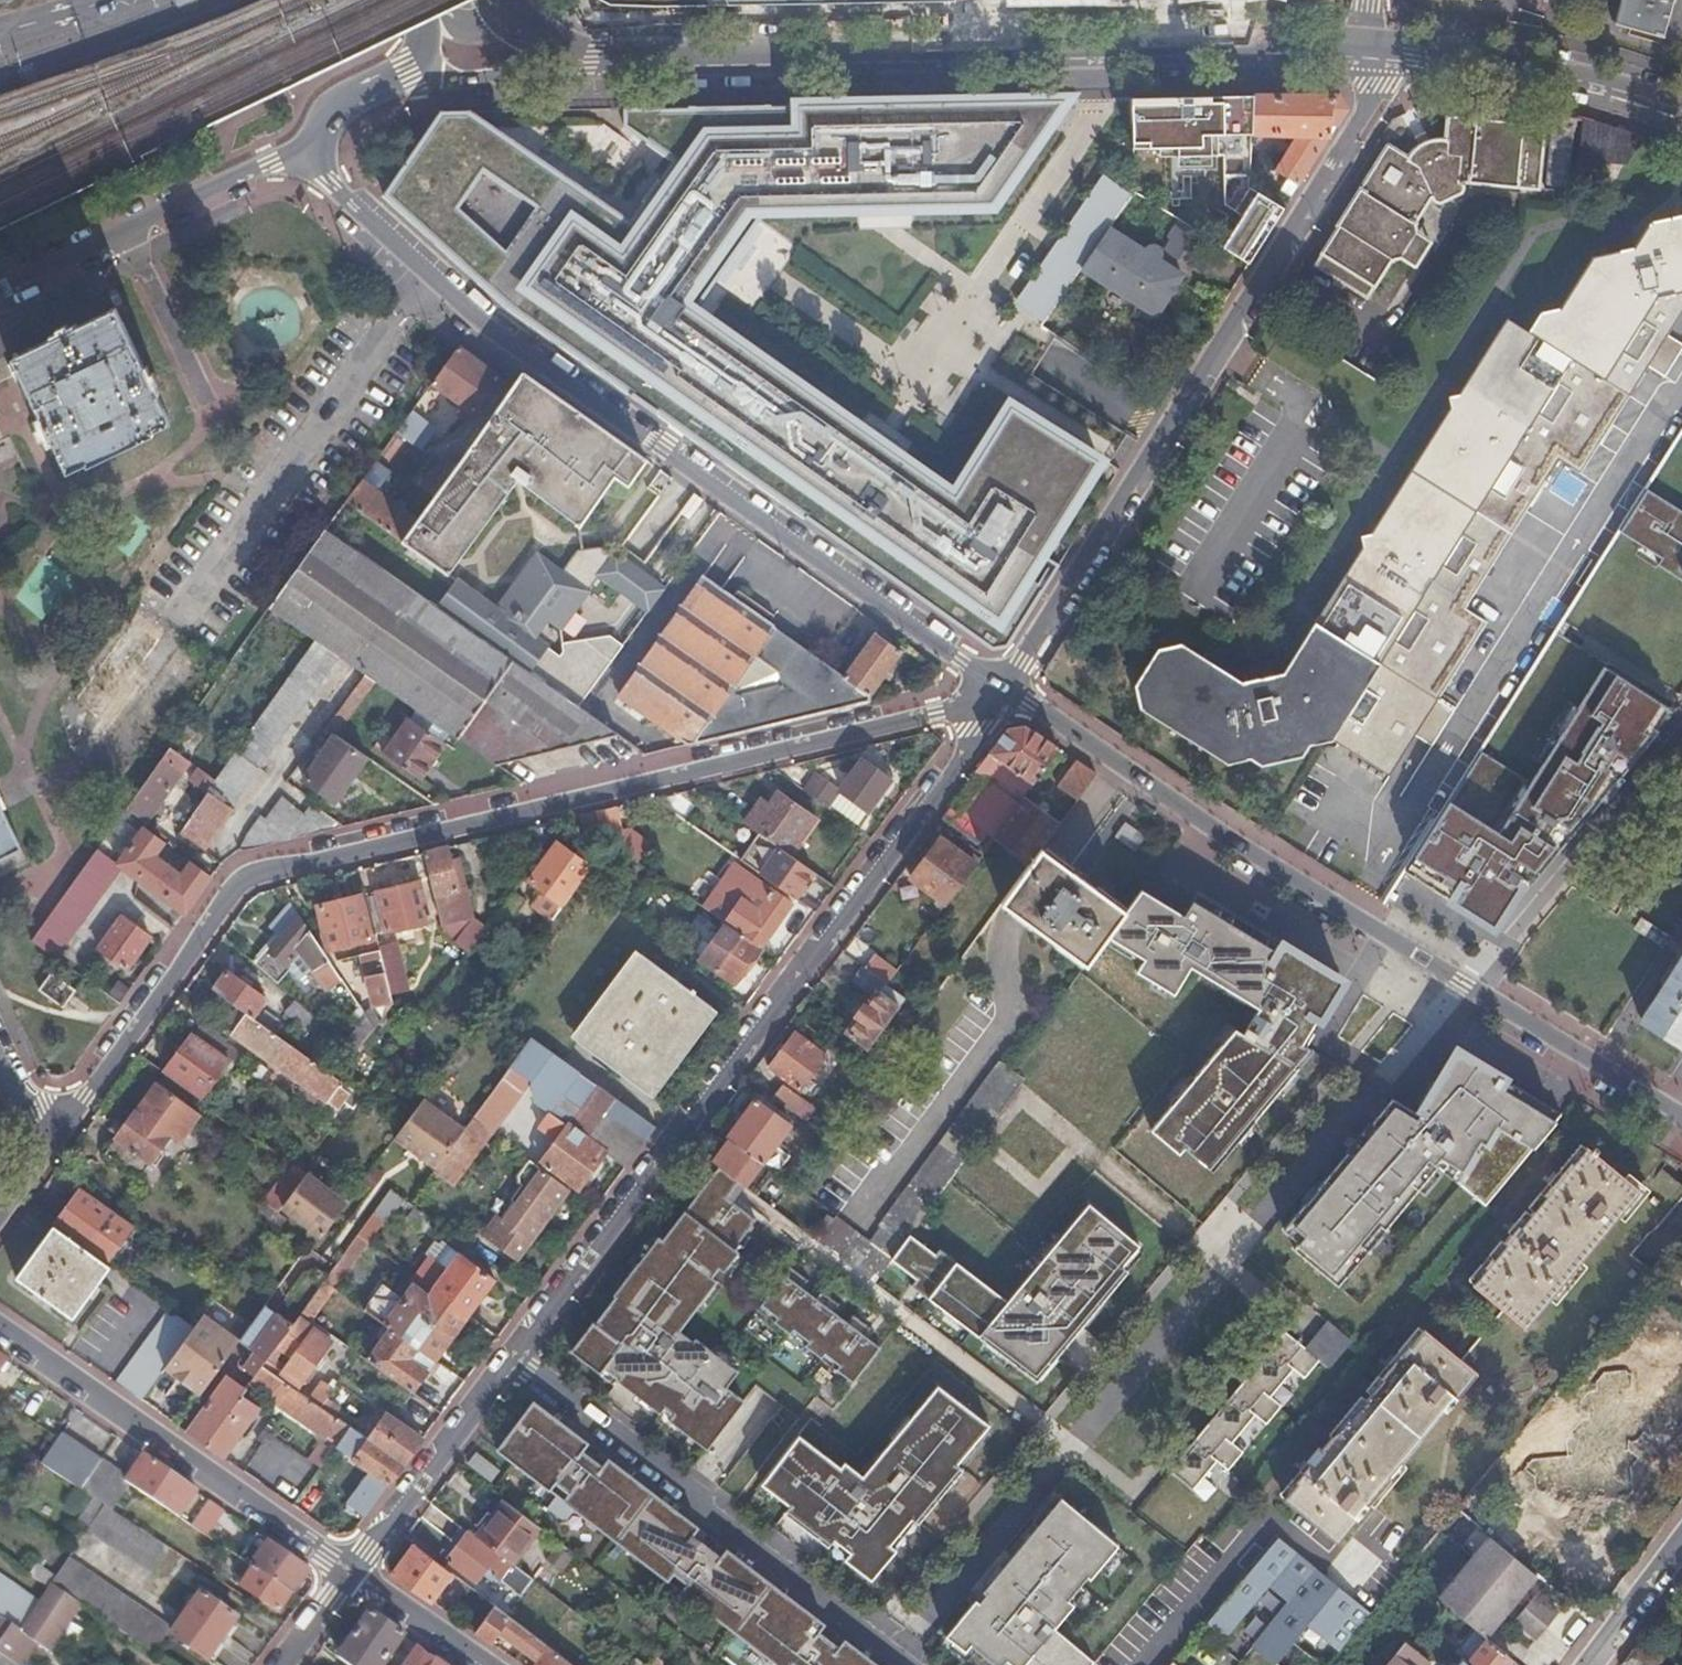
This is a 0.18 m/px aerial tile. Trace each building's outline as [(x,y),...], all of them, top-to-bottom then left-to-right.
[(1657,36),(1667,2),(1667,0),(1617,0),(1610,23),(1657,36)] [(1292,96),(1252,97),(1250,134),(1294,136),(1273,172),(1285,180),(1296,186),(1326,138),(1328,137),(1344,110),(1336,97),(1292,96)] [(1252,97),(1131,99),(1132,150),(1180,149),(1180,157),(1222,157),(1221,205),(1241,217),(1220,248),(1246,264),(1281,210),(1248,188),(1250,134),(1252,97)] [(1006,646),(1058,563),(1040,552),(1097,460),(1008,404),(952,494),(887,448),(869,435),(693,310),(730,260),(743,243),(767,211),(993,207),(1066,100),(623,108),(623,127),(674,161),(660,180),(658,179),(642,202),(644,204),(631,222),(469,112),(441,112),(382,195),(505,306),(989,648),(1006,646)] [(1544,187),(1553,188),(1565,189),(1571,117),(1551,114),(1544,187)] [(1399,258),(1414,234),(1414,233),(1412,226),(1414,224),(1412,222),(1429,196),(1431,195),(1433,199),(1433,200),(1434,200),(1434,201),(1435,201),(1436,201),(1436,202),(1437,202),(1438,201),(1439,201),(1459,191),(1459,190),(1460,190),(1460,189),(1460,188),(1460,187),(1457,181),(1461,180),(1535,187),(1540,132),(1521,129),(1522,123),(1446,115),(1444,138),(1443,137),(1442,137),(1441,137),(1440,137),(1439,137),(1438,138),(1437,137),(1436,138),(1435,138),(1434,138),(1433,138),(1432,138),(1431,138),(1430,138),(1430,139),(1429,139),(1428,139),(1427,140),(1426,140),(1425,140),(1424,140),(1424,141),(1423,141),(1422,141),(1421,141),(1421,142),(1420,142),(1420,143),(1419,143),(1418,144),(1417,144),(1416,145),(1415,146),(1414,146),(1413,147),(1413,148),(1412,148),(1411,149),(1410,150),(1409,150),(1409,151),(1408,152),(1408,153),(1407,153),(1407,154),(1406,155),(1406,156),(1405,157),(1386,145),(1336,226),(1337,227),(1312,266),(1364,298),(1388,259),(1390,260),(1391,259),(1399,258)] [(1581,117),(1577,117),(1576,157),(1624,160),(1641,136),(1581,117)] [(1105,179),(1018,308),(1037,321),(1125,193),(1105,179)] [(1289,198),(1296,186),(1285,180),(1278,191),(1289,198)] [(1649,221),(1633,246),(1588,255),(1556,307),(1534,311),(1522,331),(1506,321),(1502,318),(1473,364),(1448,403),(1270,679),(1242,688),(1182,647),(1158,652),(1135,688),(1139,709),(1207,754),(1229,748),(1242,755),(1286,742),(1294,728),(1316,722),(1372,758),(1398,717),(1421,682),(1473,601),(1454,588),(1544,447),(1563,459),(1678,279),(1681,278),(1681,215),(1649,221)] [(1166,242),(1170,245),(1176,250),(1187,234),(1177,226),(1166,242)] [(1142,256),(1106,232),(1078,272),(1133,309),(1128,319),(1144,324),(1148,319),(1151,321),(1178,281),(1162,270),(1156,265),(1155,265),(1155,264),(1156,263),(1157,261),(1157,260),(1157,258),(1156,256),(1155,255),(1154,253),(1152,252),(1151,251),(1149,251),(1147,252),(1145,252),(1144,253),(1143,254),(1142,256)] [(1156,265),(1162,270),(1168,261),(1194,279),(1209,257),(1199,250),(1203,244),(1187,234),(1176,250),(1170,245),(1156,265)] [(1414,234),(1399,258),(1413,266),(1428,242),(1414,234)] [(743,243),(730,260),(739,267),(752,249),(743,243)] [(781,271),(772,285),(813,312),(822,299),(781,271)] [(78,463),(80,467),(147,434),(145,430),(164,421),(150,394),(153,393),(148,383),(151,381),(146,371),(143,373),(140,366),(137,368),(107,309),(4,358),(34,418),(30,420),(34,428),(31,429),(36,440),(40,438),(44,446),(47,445),(60,472),(78,463)] [(440,364),(426,383),(459,406),(453,414),(463,421),(496,375),(454,344),(449,351),(446,356),(440,364)] [(1035,369),(1087,401),(1100,381),(1047,349),(1035,369)] [(642,458),(519,369),(453,464),(429,496),(412,520),(399,541),(446,576),(447,575),(445,574),(513,479),(574,523),(575,531),(576,531),(575,523),(610,474),(624,483),(642,458)] [(413,447),(428,426),(406,410),(375,452),(384,458),(400,437),(413,447)] [(869,435),(887,448),(891,442),(874,429),(869,435)] [(429,496),(453,464),(440,455),(415,485),(429,496)] [(399,541),(412,520),(397,510),(391,505),(355,479),(341,498),(399,541)] [(1678,527),(1680,521),(1631,494),(1604,537),(1627,549),(1621,559),(1646,573),(1649,566),(1670,578),(1666,586),(1681,594),(1681,529),(1678,527)] [(391,505),(397,510),(402,504),(395,499),(391,505)] [(371,681),(496,766),(615,735),(575,706),(537,679),(435,606),(321,525),(263,605),(312,638),(335,654),(360,671),(371,681)] [(537,679),(575,706),(621,644),(606,633),(559,640),(559,638),(557,638),(559,649),(556,653),(529,634),(542,616),(555,626),(556,629),(557,628),(557,626),(596,573),(627,596),(643,575),(602,544),(579,547),(578,540),(577,540),(578,547),(573,548),(558,570),(534,552),(494,608),(452,579),(451,580),(453,581),(435,606),(537,679)] [(662,588),(643,575),(627,596),(646,610),(662,588)] [(863,694),(836,675),(763,624),(727,599),(697,578),(615,694),(684,745),(871,698),(863,694)] [(727,599),(763,624),(769,616),(733,591),(727,599)] [(869,630),(836,675),(863,694),(896,650),(869,630)] [(312,638),(210,779),(206,785),(228,801),(252,766),(254,768),(335,654),(312,638)] [(1434,905),(1488,935),(1510,895),(1518,881),(1594,795),(1600,796),(1617,774),(1615,768),(1669,705),(1593,661),(1568,707),(1557,701),(1542,725),(1551,730),(1545,741),(1537,736),(1523,759),(1531,764),(1519,783),(1469,752),(1416,841),(1395,874),(1437,899),(1434,905)] [(327,730),(331,733),(333,734),(371,681),(360,671),(320,725),(327,730)] [(1438,692),(1421,682),(1398,717),(1415,728),(1438,692)] [(380,754),(418,780),(443,743),(400,713),(385,735),(390,739),(380,754)] [(309,741),(316,746),(327,730),(320,725),(309,741)] [(989,751),(1033,781),(1057,749),(1023,727),(1005,729),(989,751)] [(390,739),(385,735),(380,732),(370,747),(380,754),(390,739)] [(297,778),(329,801),(362,754),(342,740),(333,734),(331,733),(297,778)] [(121,807),(140,821),(148,809),(153,813),(158,807),(153,803),(184,760),(164,746),(121,807)] [(1020,799),(1033,781),(989,751),(972,773),(985,782),(958,817),(990,840),(992,837),(1020,799)] [(799,791),(823,808),(824,806),(835,791),(863,812),(864,812),(886,782),(874,774),(857,761),(835,790),(812,773),(799,791)] [(1075,801),(1095,774),(1075,761),(1056,787),(1075,801)] [(203,789),(206,785),(210,779),(194,768),(184,781),(200,793),(203,789)] [(877,769),(874,774),(886,782),(889,778),(877,769)] [(172,831),(198,848),(229,808),(203,789),(200,793),(172,831)] [(756,800),(740,823),(754,833),(773,846),(785,854),(787,855),(812,819),(773,791),(762,806),(756,800)] [(835,791),(824,806),(853,826),(864,812),(863,812),(835,791)] [(263,817),(237,852),(343,826),(314,805),(304,817),(283,798),(266,820),(263,817)] [(992,837),(1029,864),(1040,850),(1058,826),(1020,799),(992,837)] [(619,829),(614,806),(613,806),(571,817),(605,840),(637,861),(649,843),(627,828),(619,829)] [(140,830),(141,830),(140,821),(121,807),(116,816),(138,832),(140,830)] [(16,849),(0,816),(0,856),(16,849)] [(28,940),(82,978),(100,952),(122,969),(146,935),(130,925),(143,906),(131,898),(120,890),(130,877),(135,880),(181,914),(207,878),(188,863),(179,876),(153,857),(162,845),(141,830),(140,830),(138,832),(115,864),(92,849),(28,940)] [(773,846),(754,833),(737,858),(757,872),(791,896),(792,897),(809,871),(787,855),(785,854),(773,846)] [(943,904),(976,859),(969,855),(966,859),(937,839),(908,878),(936,900),(943,904)] [(528,905),(548,919),(585,867),(551,843),(524,881),(539,891),(528,905)] [(440,926),(472,918),(455,857),(447,860),(444,847),(420,853),(440,926)] [(1000,903),(1039,932),(1079,878),(1040,850),(1029,864),(1028,865),(1000,903)] [(736,931),(755,945),(786,903),(729,862),(699,904),(721,920),(736,931)] [(120,890),(131,898),(135,880),(130,877),(120,890)] [(382,929),(426,919),(416,878),(373,890),(374,892),(363,895),(371,930),(382,928),(382,929)] [(1039,932),(1065,950),(1104,897),(1079,878),(1039,932)] [(1123,911),(1101,942),(1140,966),(1135,973),(1173,996),(1190,968),(1258,1010),(1242,1035),(1234,1030),(1150,1131),(1178,1155),(1183,1149),(1211,1172),(1312,1052),(1302,1045),(1318,1018),(1320,1020),(1342,983),(1254,930),(1250,937),(1193,902),(1184,917),(1138,889),(1123,911)] [(315,904),(325,947),(370,936),(369,931),(360,893),(343,898),(315,904)] [(1065,950),(1084,964),(1101,942),(1123,911),(1104,897),(1065,950)] [(943,904),(936,900),(932,906),(938,911),(943,904)] [(266,925),(275,933),(294,911),(288,901),(266,925)] [(308,969),(322,989),(338,978),(337,975),(336,972),(294,911),(275,933),(249,962),(272,982),(285,967),(297,977),(308,969)] [(454,940),(466,950),(484,927),(472,918),(454,940)] [(731,981),(755,945),(736,931),(721,920),(709,937),(696,957),(731,981)] [(391,939),(374,943),(374,947),(385,991),(397,988),(401,981),(391,939)] [(385,991),(374,947),(356,952),(369,1004),(372,1003),(376,1010),(380,1013),(387,1002),(387,1000),(385,991)] [(1641,1021),(1681,1047),(1681,956),(1641,1021)] [(685,992),(639,957),(574,1042),(642,1094),(707,1009),(689,996),(691,993),(686,990),(685,992)] [(872,958),(863,970),(884,985),(893,973),(872,958)] [(845,1035),(839,1043),(859,1057),(901,998),(884,985),(863,970),(859,967),(848,982),(871,998),(864,1007),(862,1006),(861,1008),(855,1016),(854,1017),(856,1019),(845,1034),(845,1035)] [(236,1006),(273,1032),(280,1022),(262,1010),(260,1012),(256,1009),(264,998),(222,968),(209,988),(236,1006)] [(49,972),(36,990),(61,1007),(73,990),(49,972)] [(325,990),(334,1003),(349,993),(340,980),(325,990)] [(115,981),(107,992),(116,999),(125,987),(115,981)] [(912,983),(901,998),(910,1004),(921,989),(912,983)] [(281,1011),(304,1032),(314,1020),(291,1000),(281,1011)] [(849,1012),(855,1016),(861,1008),(855,1004),(849,1012)] [(227,1031),(333,1108),(345,1091),(335,1084),(338,1080),(290,1044),(281,1038),(273,1032),(236,1006),(227,1018),(234,1023),(227,1031)] [(368,1006),(361,1010),(371,1025),(376,1018),(368,1006)] [(345,1047),(350,1051),(371,1025),(361,1010),(358,1007),(348,1019),(354,1027),(341,1042),(345,1047)] [(215,1050),(222,1041),(204,1029),(198,1038),(215,1050)] [(190,1032),(160,1072),(196,1097),(224,1056),(215,1050),(198,1038),(190,1032)] [(766,1068),(797,1091),(801,1086),(806,1090),(807,1090),(812,1085),(806,1080),(824,1056),(792,1032),(766,1068)] [(565,1125),(593,1085),(528,1038),(499,1078),(519,1093),(529,1080),(532,1102),(546,1112),(547,1111),(565,1125)] [(215,1050),(224,1056),(230,1061),(237,1051),(222,1041),(215,1050)] [(341,1052),(345,1057),(350,1051),(345,1047),(341,1052)] [(1485,1207),(1561,1116),(1457,1053),(1419,1117),(1392,1101),(1284,1231),(1298,1244),(1293,1249),(1338,1286),(1437,1167),(1485,1207)] [(858,1234),(840,1259),(873,1284),(889,1261),(908,1236),(1021,1078),(1009,1069),(1008,1068),(1006,1067),(999,1061),(878,1224),(881,1225),(868,1242),(858,1234)] [(470,1117),(489,1133),(519,1093),(499,1078),(470,1117)] [(152,1080),(102,1151),(136,1176),(148,1160),(151,1162),(170,1136),(177,1140),(197,1112),(152,1080)] [(621,1168),(641,1141),(617,1123),(626,1110),(593,1085),(565,1125),(602,1152),(601,1153),(621,1168)] [(797,1091),(793,1097),(798,1100),(806,1090),(801,1086),(797,1091)] [(779,1087),(770,1099),(783,1108),(796,1118),(805,1106),(798,1100),(793,1097),(779,1087)] [(436,1163),(463,1127),(420,1096),(411,1110),(401,1122),(394,1132),(436,1163)] [(725,1137),(727,1138),(760,1163),(787,1126),(752,1100),(725,1137)] [(805,1106),(796,1118),(804,1123),(813,1112),(805,1106)] [(641,1141),(651,1127),(626,1110),(617,1123),(641,1141)] [(597,1158),(601,1153),(602,1152),(565,1125),(547,1111),(546,1112),(535,1127),(554,1141),(538,1162),(545,1167),(544,1169),(546,1170),(547,1169),(575,1189),(578,1185),(597,1158)] [(489,1133),(470,1117),(463,1127),(436,1163),(430,1171),(450,1186),(489,1133)] [(727,1138),(709,1162),(742,1187),(749,1177),(760,1163),(727,1138)] [(1470,1286),(1523,1329),(1638,1192),(1584,1148),(1570,1165),(1568,1163),(1541,1196),(1543,1198),(1517,1229),(1515,1227),(1500,1245),(1503,1247),(1492,1260),(1489,1258),(1482,1267),(1484,1269),(1470,1286)] [(603,1162),(597,1158),(578,1185),(583,1189),(603,1162)] [(537,1225),(564,1189),(525,1159),(513,1175),(514,1183),(516,1184),(507,1198),(508,1206),(510,1207),(500,1220),(493,1215),(478,1235),(510,1259),(530,1234),(537,1225)] [(288,1193),(301,1174),(303,1172),(286,1161),(258,1200),(275,1211),(288,1193)] [(359,1175),(368,1187),(387,1175),(379,1162),(359,1175)] [(760,1163),(749,1177),(755,1181),(756,1180),(761,1183),(770,1170),(760,1163)] [(676,1433),(701,1452),(737,1401),(720,1390),(732,1370),(725,1367),(729,1361),(709,1346),(704,1352),(685,1337),(680,1339),(672,1333),(688,1309),(692,1313),(709,1288),(700,1282),(708,1271),(718,1277),(730,1259),(721,1251),(723,1247),(729,1250),(738,1235),(741,1237),(745,1229),(740,1226),(744,1220),(714,1197),(725,1183),(705,1167),(649,1239),(639,1234),(623,1259),(629,1262),(602,1295),(604,1298),(586,1323),(582,1321),(562,1352),(606,1385),(610,1382),(627,1394),(623,1400),(644,1415),(648,1412),(653,1416),(649,1420),(672,1438),(676,1433)] [(319,1236),(342,1204),(301,1174),(288,1193),(291,1195),(281,1209),(319,1236)] [(121,1236),(131,1223),(79,1187),(51,1225),(81,1247),(102,1262),(112,1248),(117,1248),(121,1241),(121,1236)] [(401,1198),(388,1188),(355,1235),(363,1241),(364,1242),(365,1242),(381,1220),(384,1222),(401,1198)] [(269,1219),(275,1211),(258,1200),(253,1207),(269,1219)] [(908,1236),(889,1261),(915,1281),(910,1288),(927,1301),(927,1300),(1035,1383),(1057,1357),(1049,1350),(1072,1322),(1081,1329),(1127,1273),(1121,1268),(1138,1247),(1088,1205),(1006,1303),(938,1250),(934,1256),(908,1236)] [(814,1241),(824,1248),(840,1259),(858,1234),(832,1216),(832,1217),(814,1241)] [(81,1247),(51,1225),(14,1277),(71,1317),(108,1265),(102,1262),(81,1247)] [(543,1229),(537,1225),(530,1234),(536,1238),(543,1229)] [(363,1241),(355,1235),(322,1279),(332,1286),(333,1287),(365,1242),(364,1242),(363,1241)] [(423,1253),(428,1256),(445,1269),(457,1253),(440,1240),(437,1244),(433,1240),(423,1253)] [(466,1315),(467,1316),(493,1279),(457,1253),(445,1269),(428,1256),(413,1277),(431,1290),(466,1315)] [(787,1267),(754,1310),(850,1383),(877,1348),(861,1336),(867,1328),(850,1315),(844,1323),(830,1312),(836,1305),(818,1291),(812,1299),(798,1288),(804,1281),(787,1267)] [(431,1290),(413,1277),(409,1282),(412,1284),(427,1295),(431,1290)] [(332,1286),(322,1279),(298,1312),(306,1318),(308,1319),(332,1286)] [(381,1284),(364,1309),(389,1327),(434,1359),(466,1315),(431,1290),(427,1295),(412,1284),(401,1298),(381,1284)] [(238,1339),(241,1334),(234,1329),(231,1312),(211,1298),(201,1312),(238,1339)] [(110,1381),(137,1399),(159,1370),(162,1365),(192,1325),(164,1307),(110,1381)] [(187,1384),(198,1392),(238,1339),(201,1312),(192,1325),(162,1365),(172,1373),(178,1372),(184,1377),(187,1384)] [(306,1318),(298,1312),(283,1333),(292,1339),(306,1318)] [(1514,1347),(1523,1333),(1507,1323),(1498,1337),(1514,1347)] [(309,1327),(278,1370),(299,1384),(328,1340),(309,1327)] [(434,1359),(389,1327),(366,1358),(415,1392),(429,1372),(431,1374),(440,1362),(434,1359)] [(1169,1471),(1192,1491),(1216,1462),(1227,1472),(1242,1454),(1231,1444),(1254,1416),(1265,1426),(1281,1408),(1269,1398),(1292,1370),(1304,1380),(1319,1362),(1328,1370),(1351,1343),(1334,1328),(1322,1343),(1315,1337),(1304,1350),(1284,1333),(1169,1471)] [(1281,1501),(1334,1545),(1387,1480),(1384,1478),(1397,1462),(1400,1465),(1475,1375),(1422,1330),(1409,1346),(1406,1344),(1377,1379),(1380,1381),(1348,1420),(1345,1417),(1317,1451),(1320,1454),(1308,1468),(1305,1466),(1292,1482),(1295,1485),(1281,1501)] [(245,1367),(255,1373),(261,1364),(270,1352),(274,1346),(265,1339),(245,1367)] [(780,1342),(772,1354),(801,1375),(809,1363),(780,1342)] [(270,1352),(261,1364),(269,1368),(278,1357),(270,1352)] [(243,1389),(203,1444),(221,1456),(256,1407),(243,1399),(252,1387),(323,1438),(326,1433),(337,1440),(333,1446),(351,1458),(369,1470),(387,1482),(402,1462),(367,1438),(320,1405),(307,1395),(269,1368),(261,1364),(255,1373),(243,1389)] [(162,1365),(159,1370),(172,1380),(178,1372),(172,1373),(162,1365)] [(180,1386),(187,1384),(184,1377),(178,1372),(172,1380),(180,1386)] [(1632,1497),(1630,1471),(1639,1461),(1631,1455),(1646,1436),(1653,1442),(1661,1433),(1679,1430),(1681,1426),(1681,1385),(1672,1386),(1662,1379),(1655,1387),(1645,1380),(1638,1388),(1628,1389),(1630,1377),(1624,1372),(1602,1374),(1594,1384),(1595,1393),(1586,1394),(1578,1403),(1578,1412),(1580,1412),(1580,1419),(1579,1419),(1571,1429),(1553,1414),(1541,1430),(1555,1442),(1556,1446),(1564,1444),(1565,1456),(1531,1461),(1522,1472),(1532,1480),(1533,1489),(1552,1504),(1569,1503),(1579,1510),(1587,1501),(1604,1499),(1620,1511),(1632,1497)] [(195,1439),(203,1444),(243,1389),(225,1376),(184,1431),(195,1439)] [(318,1379),(307,1395),(320,1405),(332,1389),(318,1379)] [(888,1546),(910,1520),(917,1526),(962,1472),(955,1466),(988,1427),(936,1387),(861,1477),(843,1463),(839,1468),(797,1437),(760,1486),(788,1507),(782,1515),(814,1539),(819,1532),(848,1554),(843,1562),(870,1582),(895,1552),(888,1546)] [(1,1405),(15,1414),(21,1404),(7,1395),(1,1405)] [(842,1640),(836,1648),(816,1632),(822,1625),(724,1550),(718,1558),(690,1536),(696,1528),(605,1460),(600,1467),(579,1452),(585,1444),(531,1402),(494,1451),(547,1491),(552,1484),(566,1495),(561,1501),(554,1496),(544,1509),(562,1523),(572,1510),(665,1582),(671,1575),(684,1585),(680,1591),(673,1586),(663,1600),(681,1613),(690,1601),(774,1664),(789,1664),(875,1664),(842,1640)] [(367,1438),(402,1462),(421,1438),(386,1413),(367,1438)] [(76,1489),(98,1460),(60,1432),(36,1463),(76,1489)] [(315,1440),(307,1458),(330,1469),(338,1451),(315,1440)] [(474,1454),(465,1464),(488,1482),(496,1472),(474,1454)] [(126,1486),(175,1517),(193,1491),(186,1486),(149,1461),(142,1456),(127,1478),(123,1484),(126,1486)] [(123,1484),(127,1478),(98,1460),(76,1489),(90,1498),(100,1504),(109,1509),(126,1486),(123,1484)] [(346,1501),(363,1514),(387,1482),(369,1470),(346,1501)] [(1459,1509),(1481,1527),(1491,1516),(1468,1497),(1459,1509)] [(100,1504),(90,1498),(74,1521),(83,1528),(100,1504)] [(186,1525),(189,1528),(210,1502),(204,1498),(186,1525)] [(1093,1664),(1053,1631),(1085,1592),(1079,1587),(1086,1578),(1089,1581),(1117,1547),(1060,1499),(982,1593),(985,1596),(978,1604),(975,1601),(944,1638),(964,1653),(969,1646),(993,1664),(1002,1664),(1005,1661),(1010,1664),(1092,1664),(1093,1664)] [(210,1502),(189,1528),(201,1535),(219,1509),(210,1502)] [(494,1552),(510,1564),(536,1529),(501,1502),(490,1517),(475,1538),(494,1552)] [(109,1509),(100,1504),(83,1528),(82,1529),(149,1571),(165,1545),(109,1509)] [(475,1538),(490,1517),(484,1513),(469,1533),(475,1538)] [(446,1541),(454,1547),(465,1533),(457,1527),(446,1541)] [(251,1568),(289,1593),(307,1568),(288,1555),(265,1540),(254,1532),(236,1558),(251,1568)] [(530,1580),(510,1564),(494,1552),(492,1554),(465,1533),(454,1547),(443,1561),(473,1583),(481,1574),(489,1580),(491,1577),(518,1597),(530,1580)] [(1482,1638),(1535,1575),(1489,1537),(1437,1600),(1475,1632),(1482,1638)] [(1207,1622),(1223,1636),(1265,1584),(1287,1601),(1252,1646),(1274,1664),(1310,1623),(1341,1649),(1369,1614),(1276,1538),(1207,1622)] [(412,1591),(429,1603),(450,1574),(412,1545),(390,1575),(412,1591)] [(568,1559),(554,1548),(544,1562),(558,1572),(568,1559)] [(75,1603),(150,1652),(169,1624),(64,1556),(49,1578),(44,1584),(75,1603)] [(44,1584),(49,1578),(29,1565),(23,1575),(43,1588),(44,1584)] [(289,1593),(251,1568),(240,1585),(278,1610),(289,1593)] [(16,1627),(32,1603),(0,1581),(0,1617),(1,1617),(16,1627)] [(75,1603),(44,1584),(43,1588),(32,1603),(16,1627),(32,1639),(46,1648),(75,1603)] [(169,1633),(205,1659),(208,1656),(212,1659),(237,1621),(233,1619),(235,1616),(197,1591),(169,1633)] [(534,1611),(555,1627),(568,1609),(548,1594),(534,1611)] [(1557,1614),(1535,1595),(1513,1621),(1535,1640),(1557,1614)] [(544,1646),(492,1606),(472,1632),(488,1643),(501,1627),(523,1644),(511,1660),(519,1664),(530,1664),(544,1646)] [(401,1637),(367,1613),(336,1659),(343,1664),(382,1664),(401,1637)] [(14,1663),(32,1639),(16,1627),(1,1617),(0,1617),(0,1654),(14,1663)] [(1510,1661),(1482,1638),(1475,1632),(1462,1648),(1471,1656),(1466,1663),(1461,1660),(1457,1664),(1507,1664),(1510,1661)] [(1429,1662),(1404,1642),(1385,1664),(1427,1664),(1429,1662)] [(1622,1664),(1659,1664),(1634,1644),(1619,1663),(1622,1664)] [(433,1659),(425,1654),(415,1646),(402,1664),(429,1664),(433,1659)] [(544,1646),(530,1664),(569,1664),(544,1646)] [(14,1663),(0,1654),(0,1664),(16,1664),(14,1663)]
